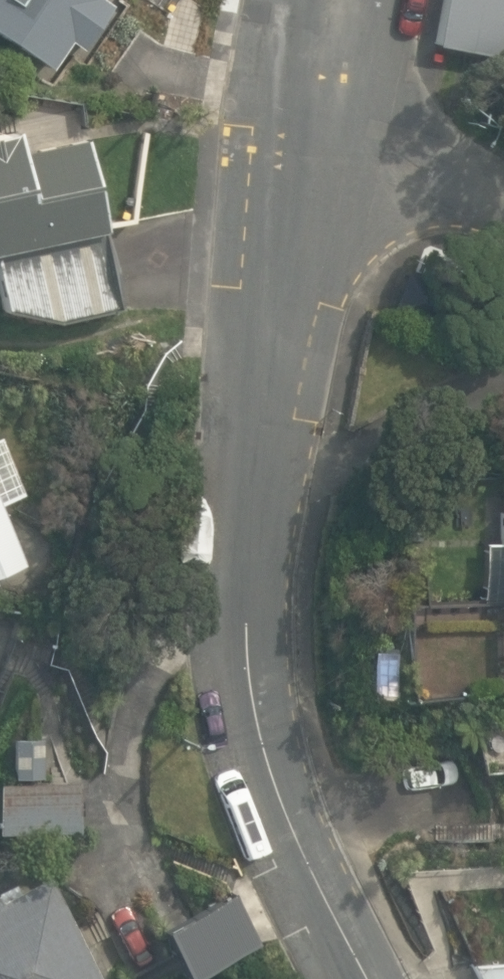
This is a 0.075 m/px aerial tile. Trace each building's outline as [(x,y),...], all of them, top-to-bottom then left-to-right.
[(51,60),(67,37),(76,43),(106,0),(0,0),(0,26),(51,60)] [(473,49),(484,0),(443,0),(434,41),(473,49)] [(57,320),(122,306),(84,136),(21,149),(15,129),(0,132),(0,309),(57,320)] [(23,495),(0,435),(0,504),(23,495)] [(22,566),(0,506),(0,574),(22,566)] [(78,830),(78,780),(0,780),(0,831),(78,830)] [(43,875),(0,897),(0,978),(97,978),(43,875)] [(230,891),(158,927),(182,976),(254,940),(230,891)] [(470,955),(484,978),(503,978),(503,956),(470,955)]
